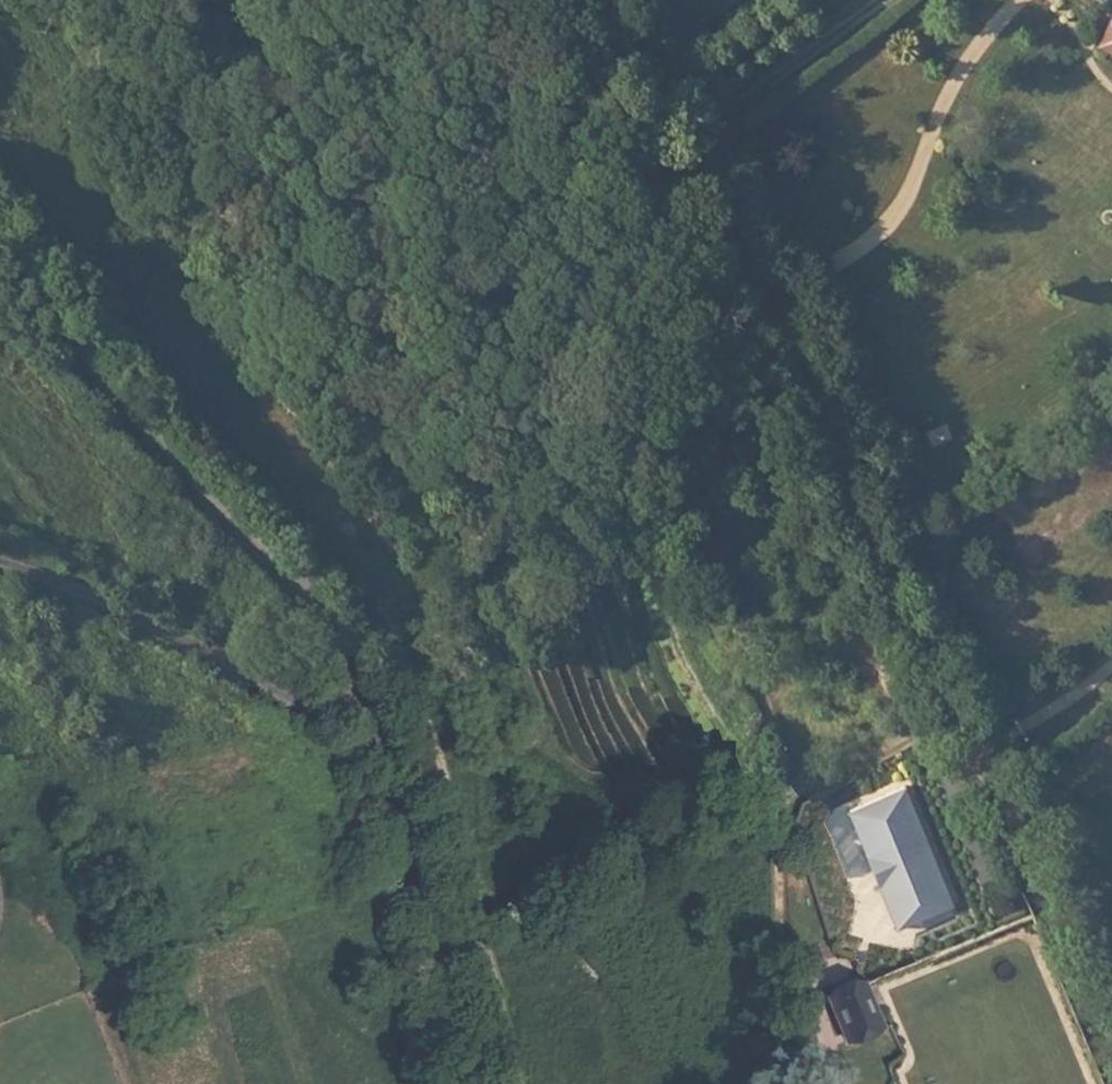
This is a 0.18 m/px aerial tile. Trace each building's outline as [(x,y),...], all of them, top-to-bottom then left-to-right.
[(1063,55),(1104,73),(1096,90),(1111,97),(1111,47),(1075,30),(1063,55)] [(911,786),(851,810),(900,932),(960,908),(911,786)]
